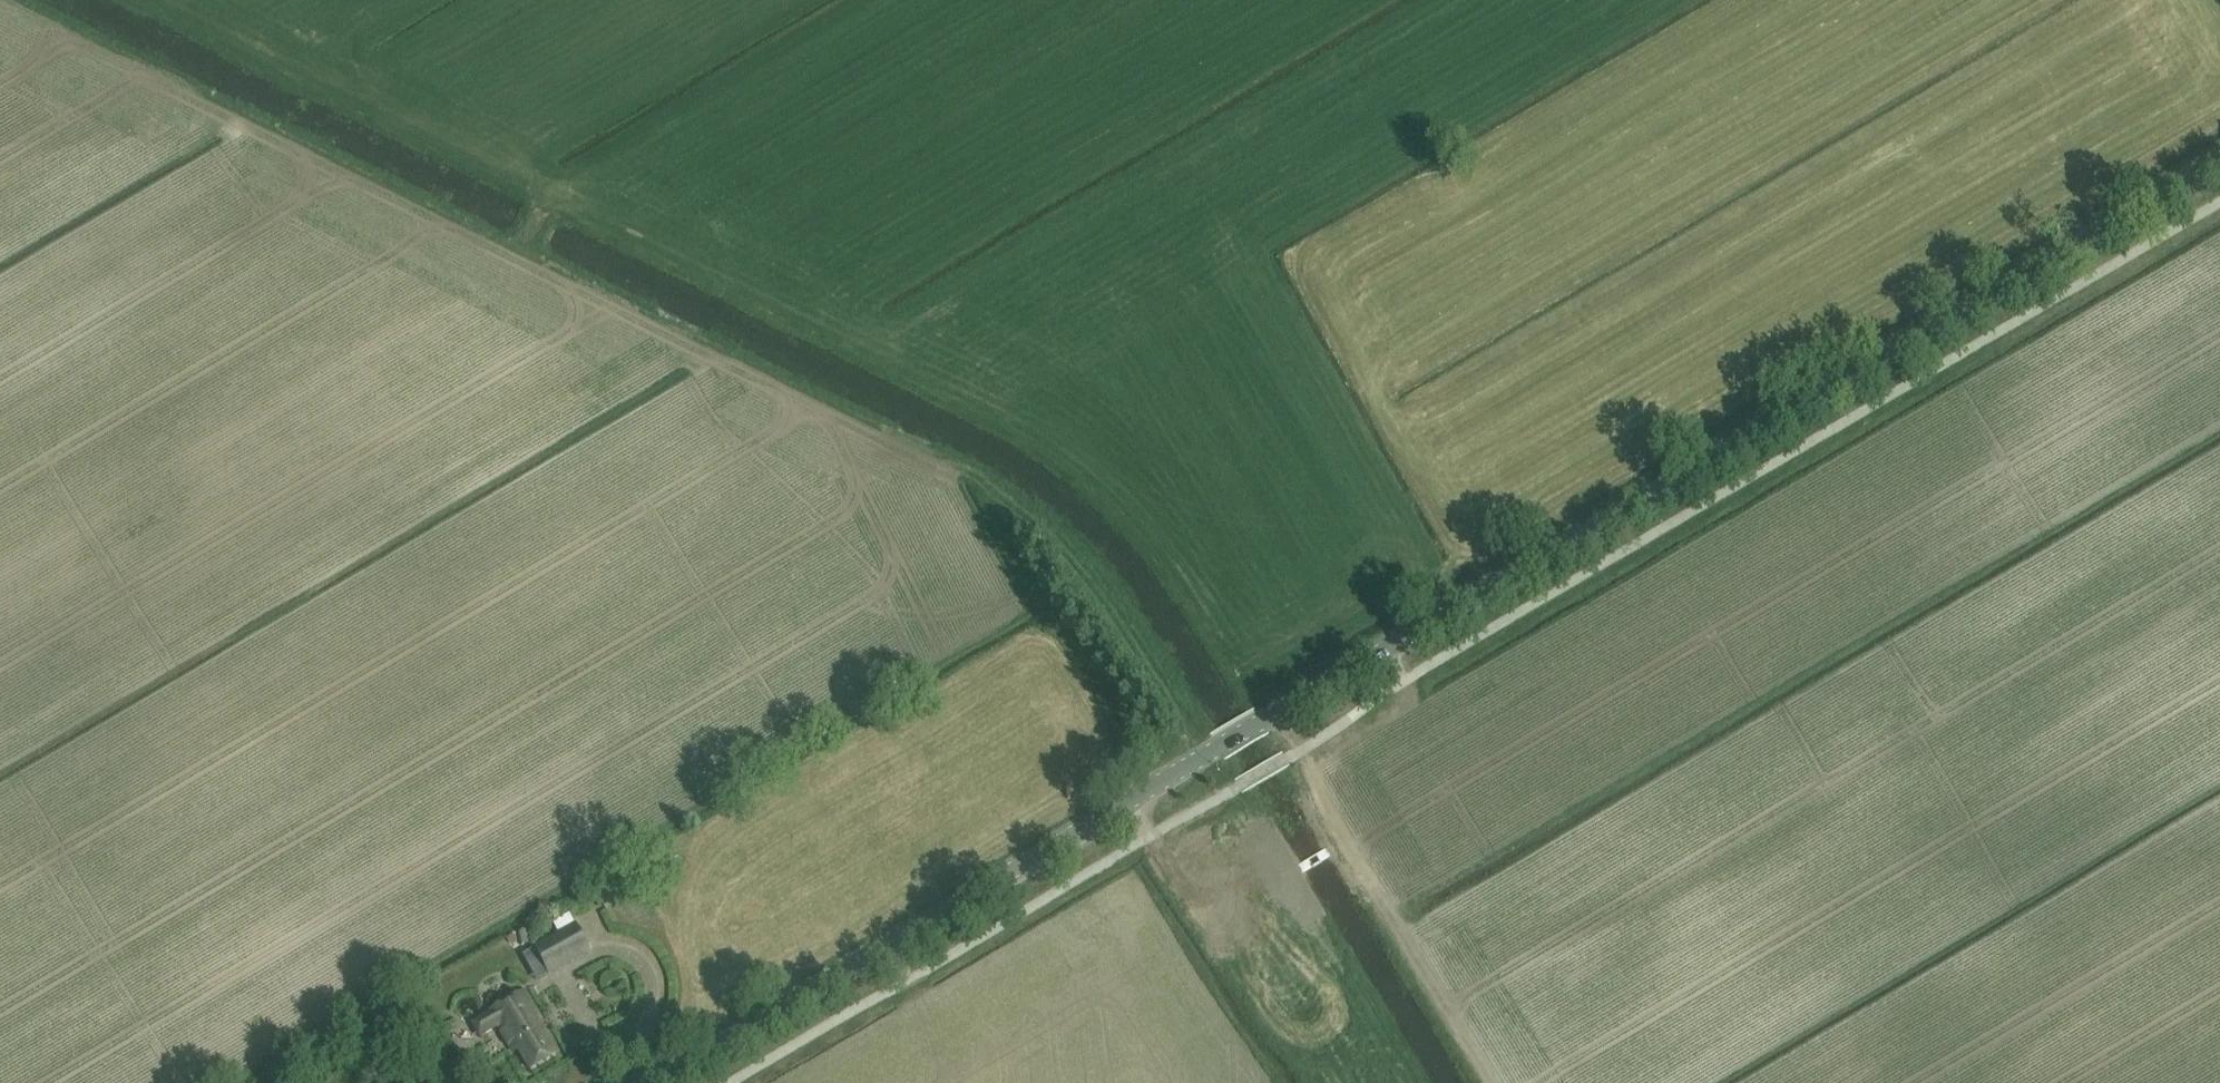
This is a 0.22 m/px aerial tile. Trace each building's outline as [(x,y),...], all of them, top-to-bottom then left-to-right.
[(553,935),(575,922),(571,912),(548,926),(553,935)] [(575,922),(553,935),(534,946),(551,977),(593,953),(575,922)] [(531,1070),(556,1055),(537,1022),(541,1019),(525,992),(490,1011),(491,1013),(479,1020),(486,1032),(498,1025),(514,1052),(519,1049),(531,1070)]
